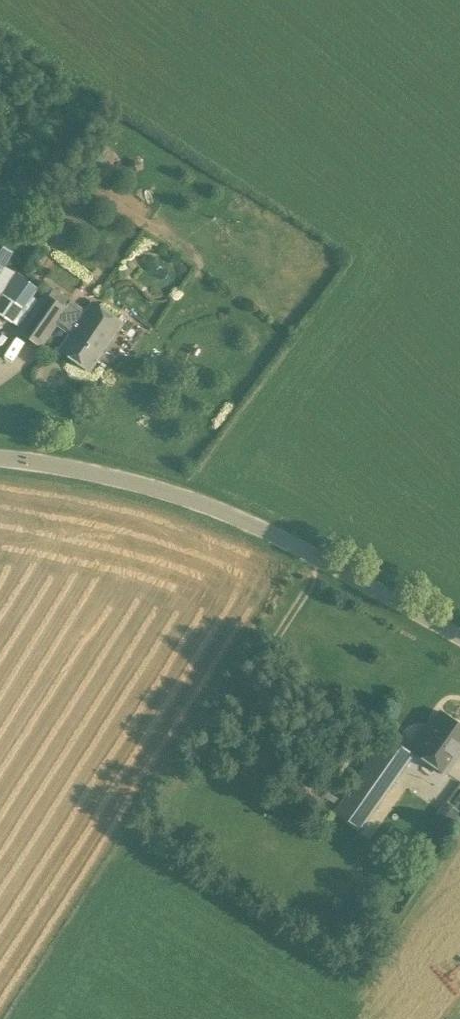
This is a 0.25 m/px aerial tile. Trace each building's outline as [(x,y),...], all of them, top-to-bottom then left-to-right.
[(16,273),(5,266),(13,252),(0,244),(0,299),(16,273)] [(16,273),(0,299),(0,316),(12,323),(23,307),(20,304),(33,284),(16,273)] [(42,348),(68,309),(44,292),(17,330),(42,348)] [(123,323),(92,302),(59,349),(90,371),(123,323)] [(115,339),(141,360),(154,343),(128,323),(115,339)] [(430,729),(426,726),(410,750),(414,752),(444,773),(459,750),(459,725),(442,712),(430,729)] [(389,737),(337,812),(361,828),(394,780),(413,753),(389,737)]
